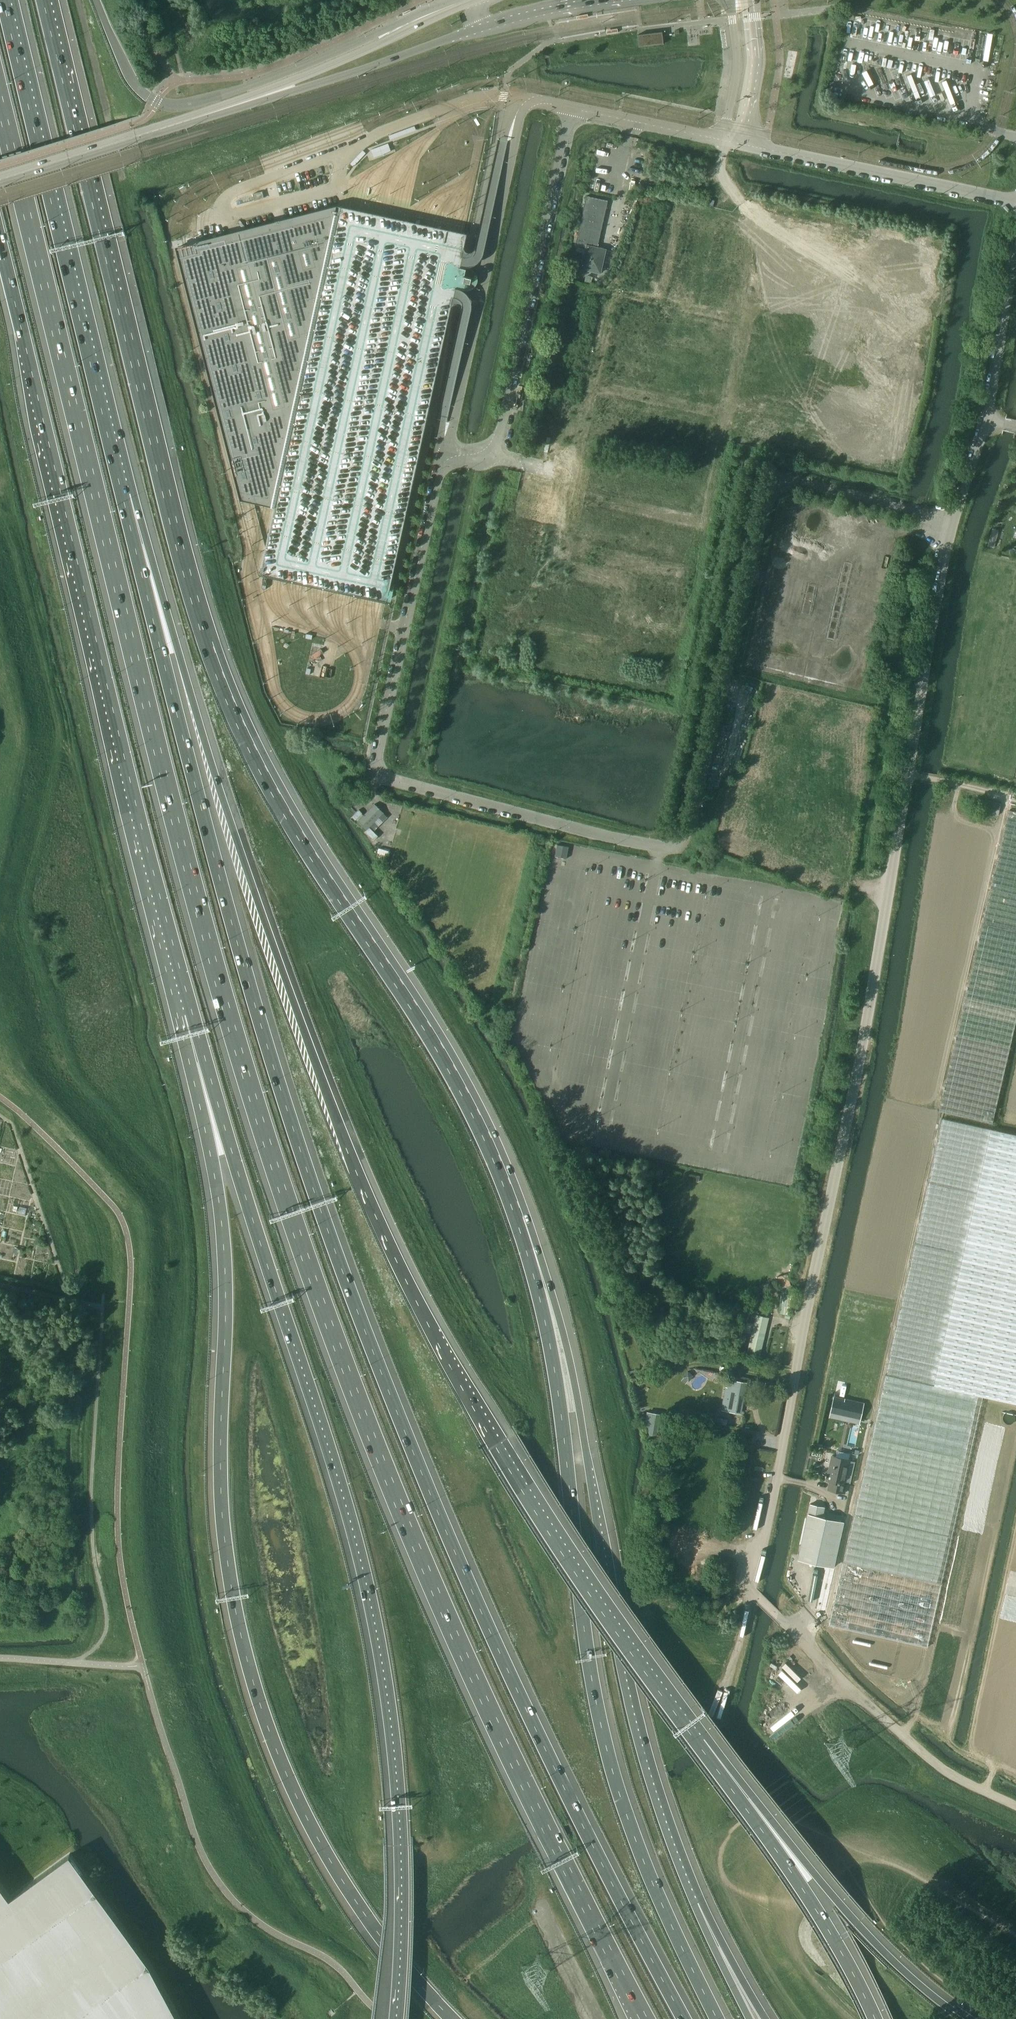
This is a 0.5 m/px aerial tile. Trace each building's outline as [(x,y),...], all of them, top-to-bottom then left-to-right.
[(662,32),(637,35),(639,47),(663,44),(662,32)] [(374,157),(392,152),(389,143),(371,148),(374,157)] [(607,201),(586,196),(575,247),(585,249),(581,269),(600,273),(605,249),(597,247),(607,201)] [(420,449),(451,307),(453,298),(455,287),(458,288),(466,289),(467,289),(468,289),(470,289),(471,289),(472,288),(473,287),(474,287),(474,286),(475,286),(475,285),(476,284),(476,283),(477,282),(477,281),(477,280),(478,279),(477,278),(477,277),(477,276),(477,275),(476,273),(475,272),(474,271),(473,270),(471,270),(470,269),(469,269),(467,269),(466,269),(463,268),(459,267),(460,266),(462,257),(463,248),(467,233),(460,232),(454,231),(446,229),(436,227),(428,225),(419,223),(409,221),(403,220),(396,218),(389,217),(381,215),(374,213),(367,212),(360,210),(352,209),(346,207),(337,205),(201,240),(183,245),(175,247),(240,499),(250,501),(266,505),(274,507),(259,574),(264,575),(271,577),(279,579),(286,580),(293,582),(300,583),(309,585),(315,586),(320,588),(322,588),(328,589),(338,591),(347,593),(355,595),(365,597),(372,599),(379,600),(390,603),(393,589),(390,589),(420,449)] [(667,642),(668,631),(652,629),(651,640),(667,642)] [(998,815),(1000,803),(985,800),(983,812),(998,815)] [(366,829),(383,812),(374,804),(363,815),(357,809),(352,815),(366,829)] [(1015,1021),(1015,816),(1006,814),(939,1115),(992,1127),(1015,1021)] [(378,836),(370,827),(365,831),(374,840),(378,836)] [(557,845),(555,856),(566,859),(569,847),(557,845)] [(927,1646),(941,1583),(983,1396),(1015,1403),(1015,1135),(991,1130),(941,1119),(828,1624),(878,1635),(927,1646)] [(768,1318),(767,1317),(756,1315),(747,1353),(759,1356),(768,1318)] [(737,1390),(727,1388),(723,1407),(733,1409),(739,1411),(744,1385),(738,1384),(737,1390)] [(701,1414),(688,1411),(686,1420),(700,1422),(701,1414)] [(844,1483),(849,1459),(831,1455),(826,1480),(829,1480),(827,1489),(844,1492),(846,1483),(844,1483)] [(837,1551),(844,1521),(822,1516),(824,1507),(810,1503),(797,1559),(810,1562),(833,1567),(837,1551)] [(149,1962),(69,1853),(9,1897),(0,1884),(0,2018),(179,2018),(149,1962)]
